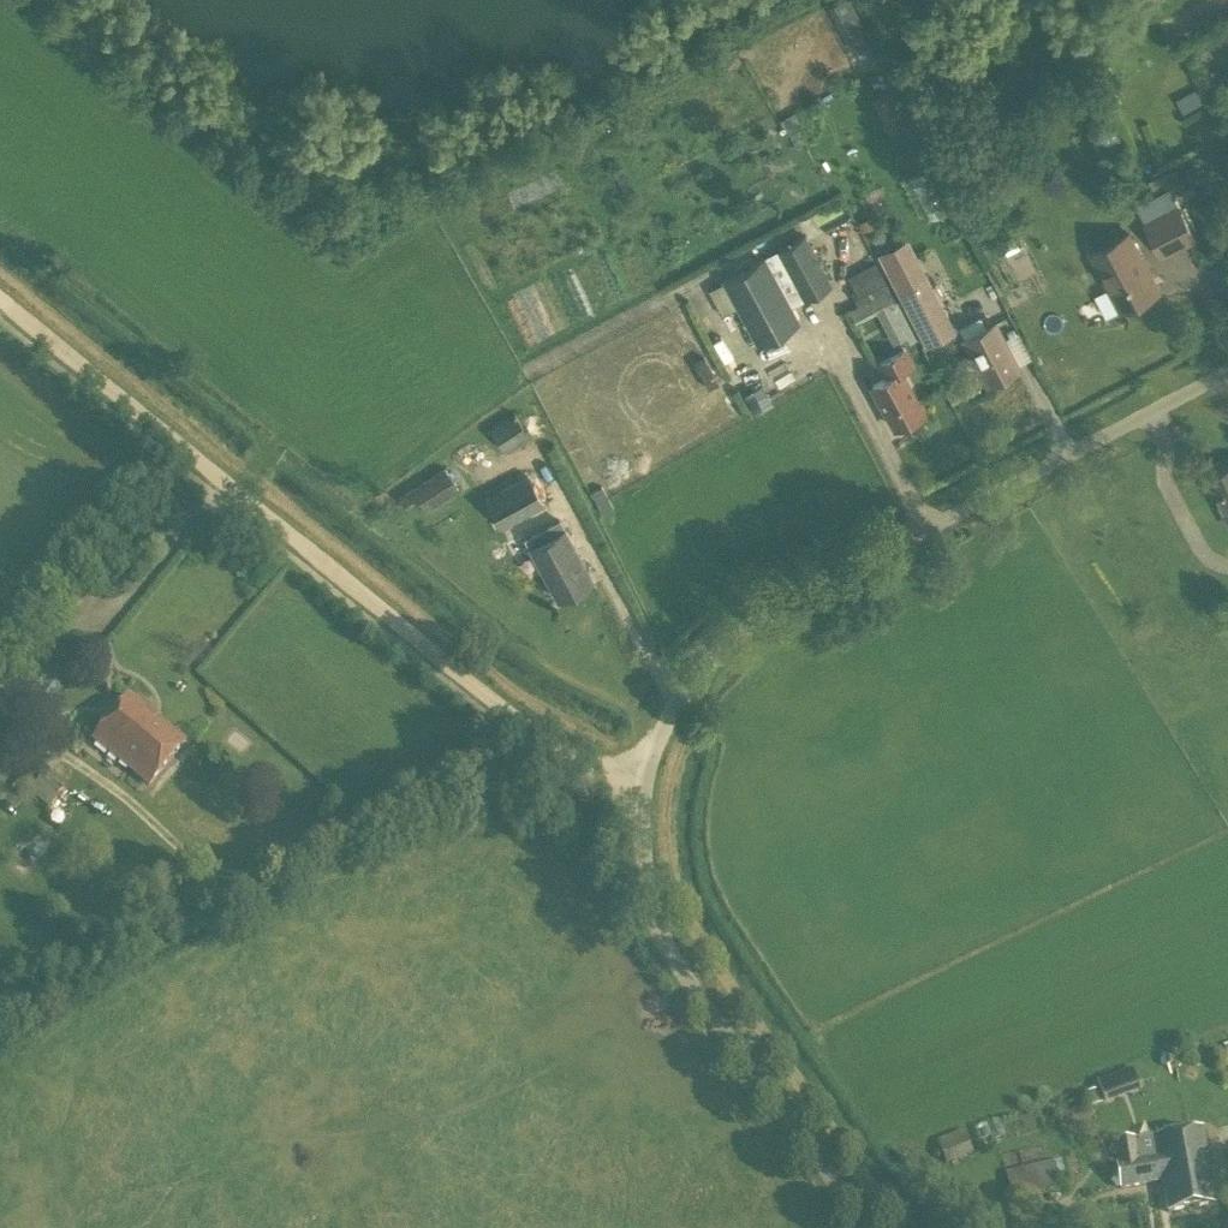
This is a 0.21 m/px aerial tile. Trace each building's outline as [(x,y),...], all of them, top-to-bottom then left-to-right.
[(850,0),(840,0),(828,6),(853,53),(873,42),(850,0)] [(1153,188),(1178,176),(1174,168),(1149,180),(1153,188)] [(911,176),(926,220),(947,213),(932,169),(911,176)] [(1163,260),(1199,240),(1179,204),(1143,223),(1163,260)] [(868,216),(858,220),(863,230),(872,225),(868,216)] [(1122,311),(1159,291),(1128,233),(1091,253),(1122,311)] [(804,300),(832,285),(805,235),(777,250),(804,300)] [(925,347),(956,331),(907,238),(877,253),(925,347)] [(804,300),(777,250),(721,280),(756,346),(800,322),(792,307),(804,300)] [(857,304),(888,289),(881,275),(850,291),(857,304)] [(895,303),(877,313),(893,344),(903,339),(906,344),(917,339),(897,300),(894,301),(895,303)] [(967,334),(988,326),(984,316),(963,324),(967,334)] [(989,384),(1018,369),(994,323),(965,339),(989,384)] [(897,430),(924,415),(900,372),(915,364),(906,349),(892,356),(879,363),(883,371),(886,376),(871,384),(897,430)] [(504,450),(528,435),(514,413),(490,428),(504,450)] [(1227,524),(1227,463),(1204,475),(1227,524)] [(425,512),(458,490),(444,468),(398,497),(405,508),(418,500),(425,512)] [(500,529),(544,506),(526,472),(483,495),(500,529)] [(601,515),(614,508),(602,486),(589,493),(601,515)] [(559,599),(593,580),(564,527),(529,546),(559,599)] [(151,786),(185,743),(129,697),(94,740),(151,786)] [(14,743),(0,733),(0,760),(14,743)] [(1107,1096),(1142,1086),(1136,1067),(1101,1077),(1107,1096)] [(1097,1089),(1086,1092),(1091,1106),(1101,1103),(1097,1089)] [(946,1165),(973,1155),(963,1130),(942,1139),(947,1152),(941,1154),(946,1165)] [(1215,1206),(1202,1131),(1157,1139),(1160,1157),(1139,1161),(1136,1141),(1114,1145),(1121,1186),(1163,1178),(1169,1214),(1215,1206)] [(1012,1201),(1061,1188),(1059,1182),(1066,1181),(1060,1159),(1005,1173),(1012,1201)]
